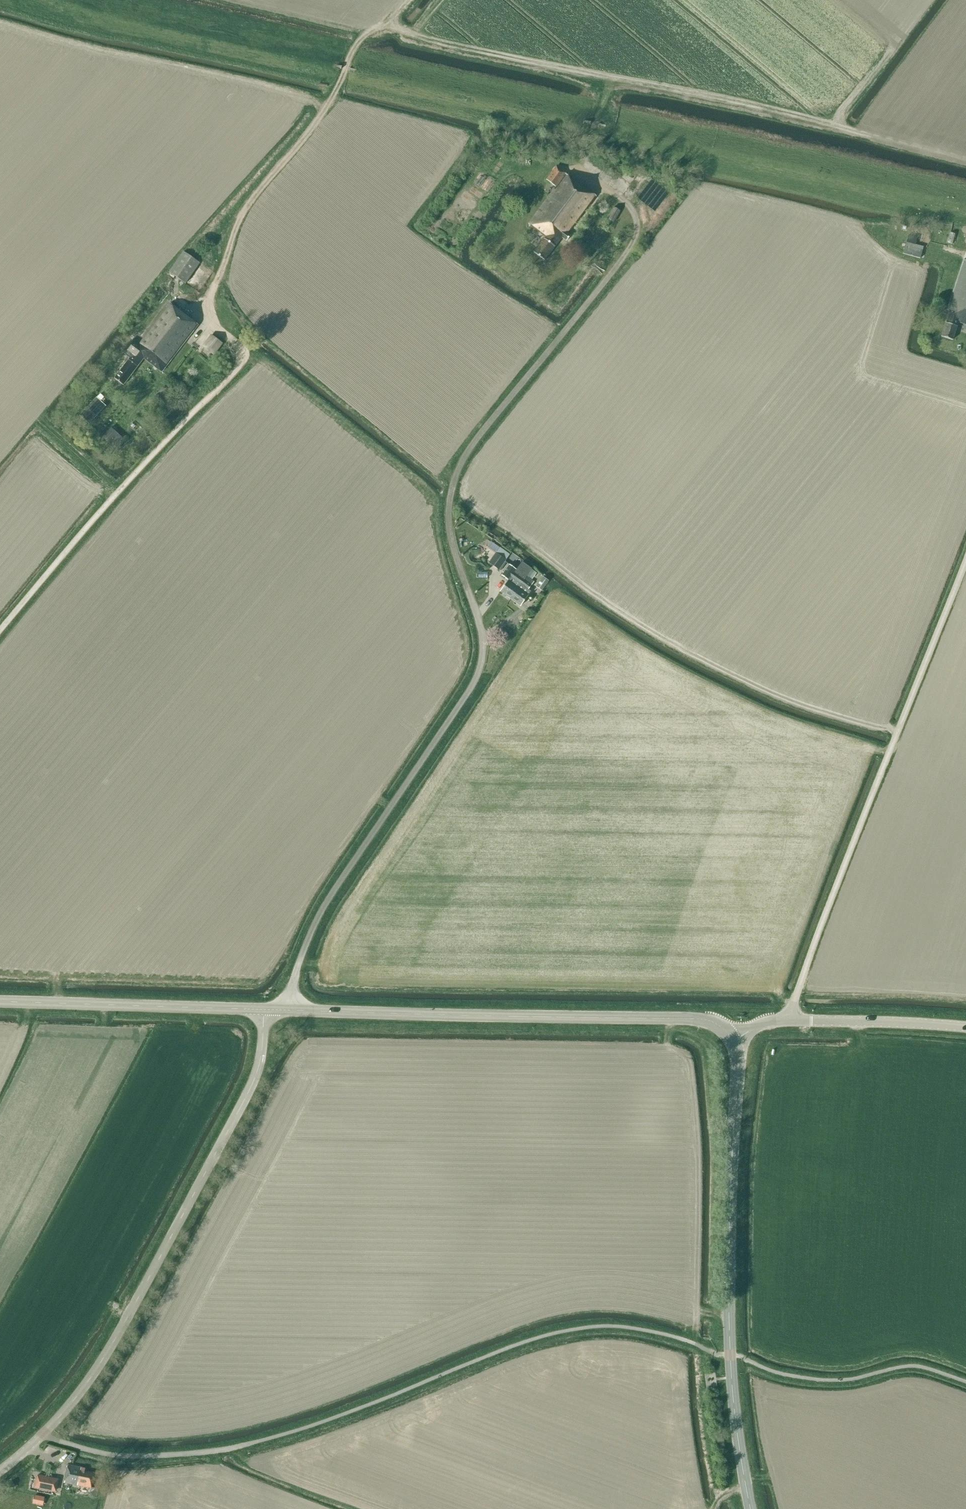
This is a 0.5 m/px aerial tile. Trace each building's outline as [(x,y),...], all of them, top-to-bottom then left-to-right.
[(571,235),(568,233),(596,196),(556,167),(546,180),(556,187),(528,224),(545,236),(534,252),(545,260),(562,238),(567,241),(571,235)] [(646,181),(646,193),(663,193),(663,181),(646,181)] [(607,219),(613,222),(620,211),(614,207),(607,219)] [(906,243),(903,254),(920,259),(923,248),(906,243)] [(169,272),(185,283),(199,263),(183,252),(169,272)] [(963,260),(947,311),(950,311),(941,337),(952,340),(958,322),(965,325),(965,261),(963,260)] [(114,378),(123,385),(144,358),(162,372),(198,324),(171,303),(138,346),(131,340),(122,352),(130,358),(114,378)] [(160,398),(167,391),(163,387),(156,394),(160,398)] [(89,424),(106,406),(96,397),(80,416),(89,424)] [(117,451),(125,441),(111,428),(102,437),(117,451)] [(499,570),(505,560),(495,553),(488,563),(499,570)] [(515,559),(509,567),(514,571),(520,562),(515,559)] [(517,569),(500,592),(512,600),(527,577),(517,569)] [(534,581),(527,577),(512,600),(520,606),(531,592),(528,590),(534,581)] [(543,577),(536,586),(542,590),(549,580),(543,577)] [(64,1482),(91,1487),(93,1473),(85,1471),(85,1468),(68,1465),(64,1482)] [(36,1487),(55,1490),(58,1480),(38,1476),(36,1487)] [(35,1494),(34,1503),(44,1504),(45,1496),(35,1494)]
